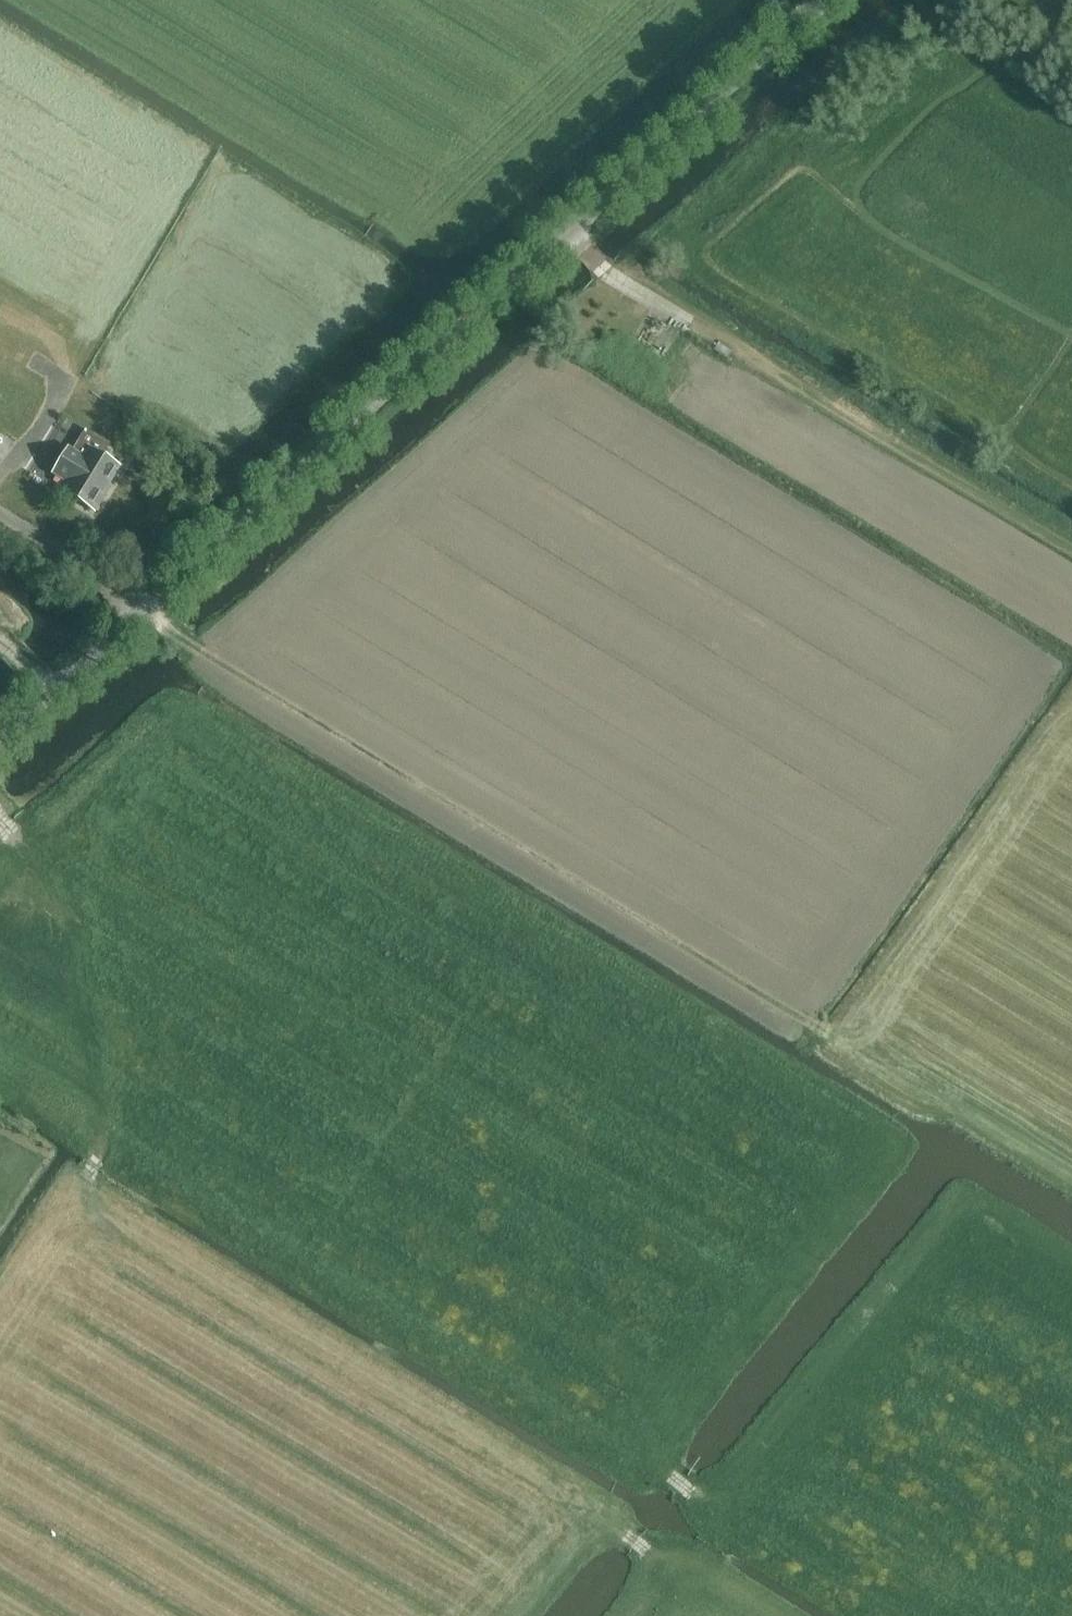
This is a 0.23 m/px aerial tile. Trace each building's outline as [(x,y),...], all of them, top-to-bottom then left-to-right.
[(112,444),(86,429),(71,452),(67,450),(52,475),(66,484),(61,491),(94,511),(122,469),(104,458),(112,444)]
